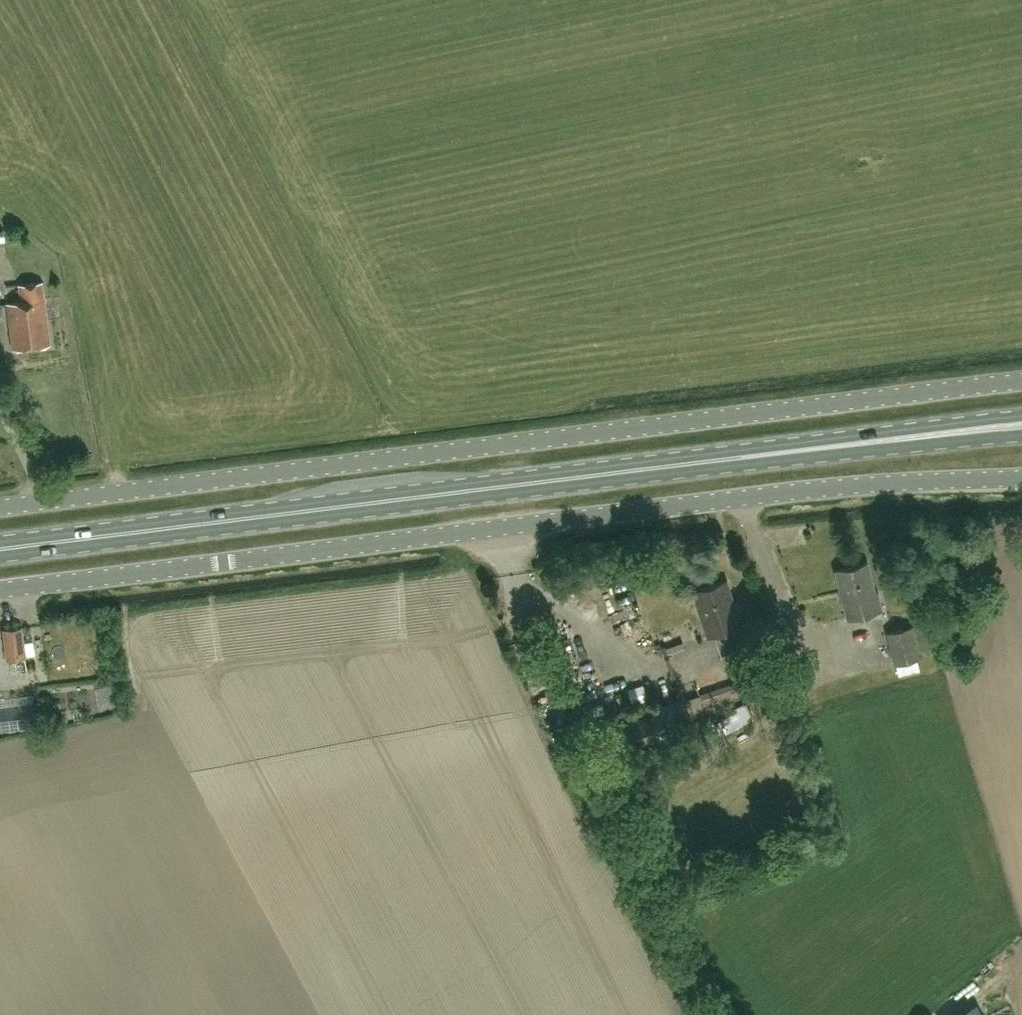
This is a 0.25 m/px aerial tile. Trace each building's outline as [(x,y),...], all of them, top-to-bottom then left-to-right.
[(48,345),(42,283),(18,285),(20,303),(7,304),(11,349),(48,345)] [(867,562),(835,570),(847,617),(881,609),(877,593),(875,594),(867,562)] [(725,580),(693,590),(707,636),(728,629),(735,650),(755,644),(748,621),(739,623),(725,580)] [(21,626),(3,628),(7,658),(25,656),(21,626)] [(911,626),(887,632),(895,663),(919,657),(911,626)] [(685,639),(662,643),(667,666),(690,662),(685,639)] [(695,685),(680,690),(689,717),(752,696),(746,677),(698,693),(695,685)] [(0,704),(0,730),(38,725),(33,701),(0,704)] [(727,732),(743,723),(737,711),(714,723),(717,730),(724,727),(727,732)] [(623,752),(659,739),(650,713),(614,726),(614,727),(600,732),(608,755),(622,750),(623,752)] [(588,745),(599,740),(594,727),(583,732),(588,745)] [(977,1005),(955,1014),(982,1014),(977,1005)]
